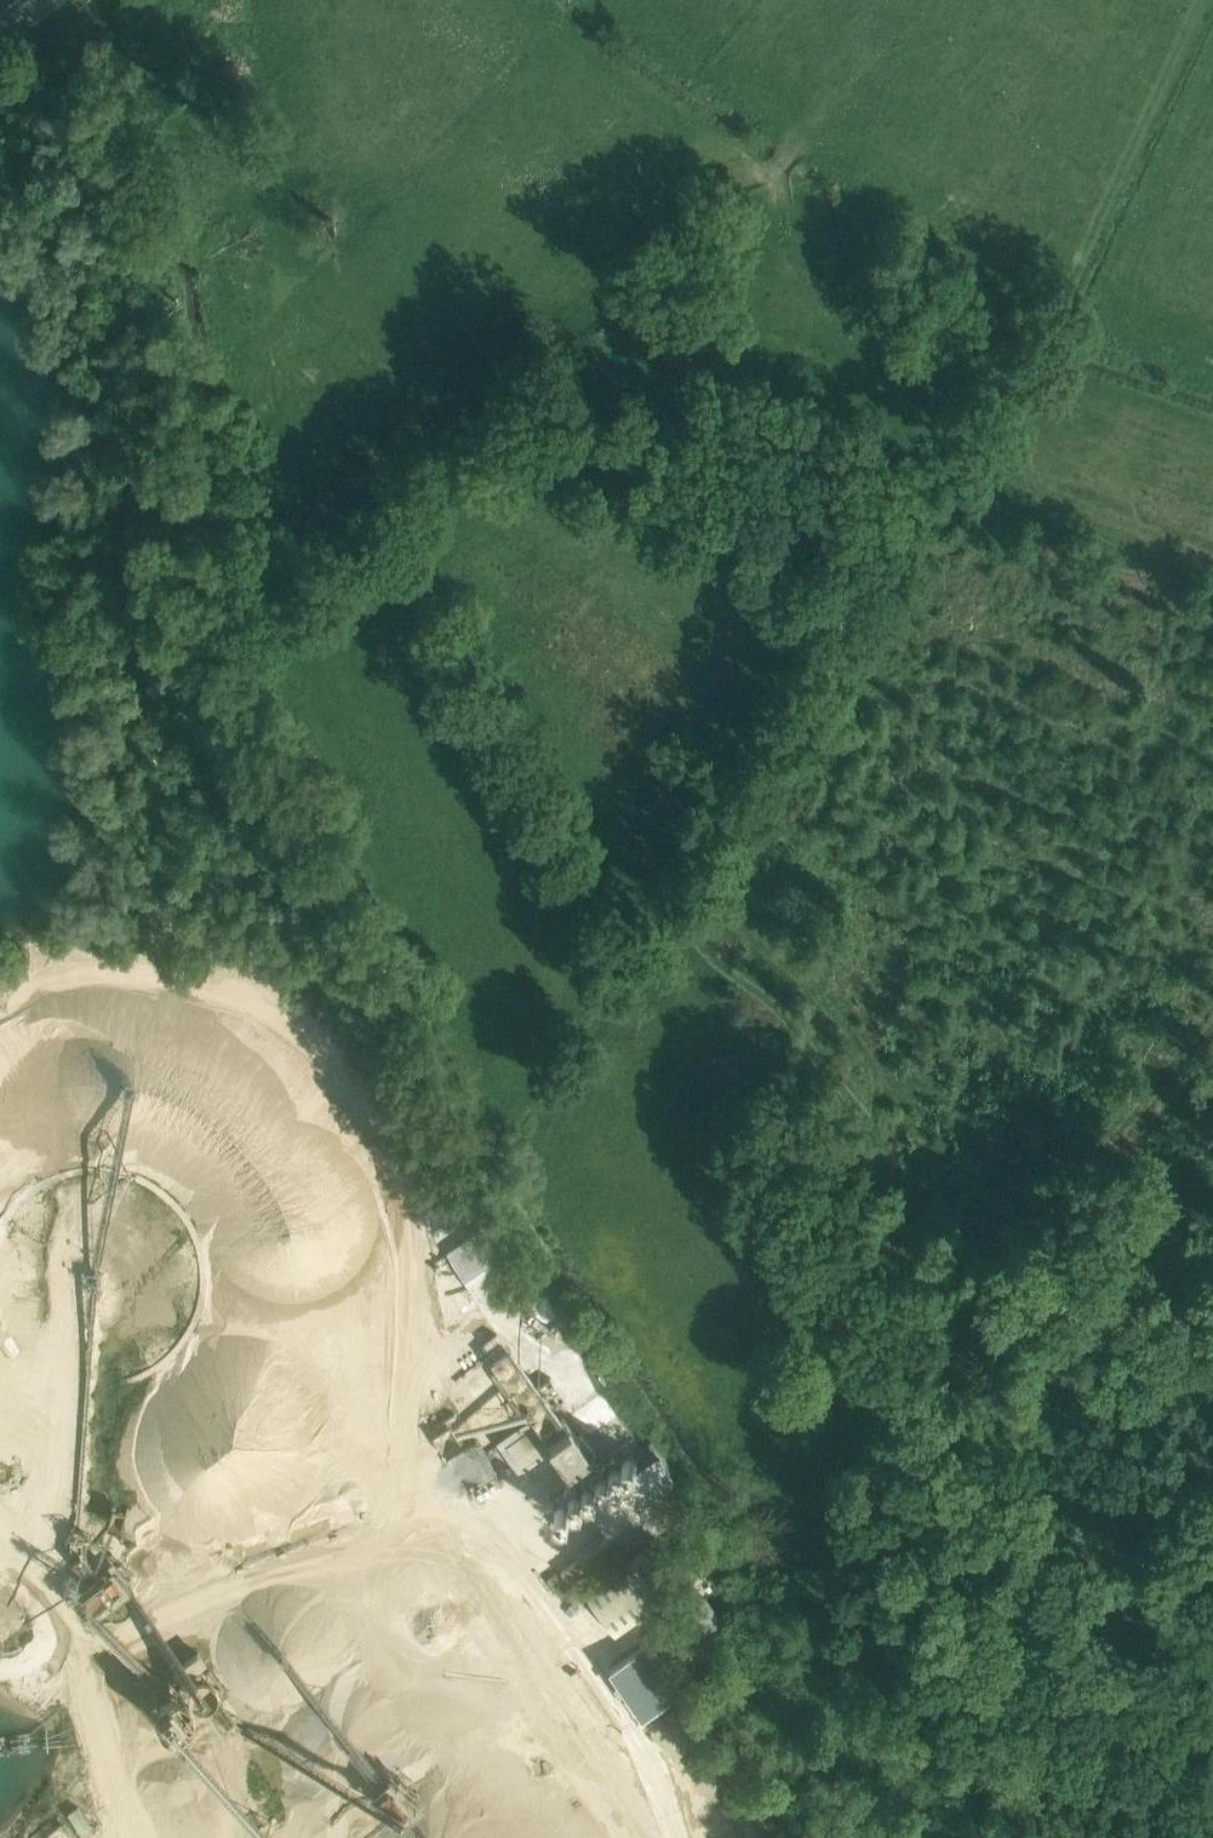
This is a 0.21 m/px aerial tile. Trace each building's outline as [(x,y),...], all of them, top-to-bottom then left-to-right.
[(457,1408),(428,1428),(474,1496),(538,1452),(559,1482),(586,1463),(505,1345),(443,1388),(457,1408)] [(650,1452),(629,1469),(647,1491),(668,1475),(650,1452)] [(137,1507),(126,1502),(117,1521),(128,1526),(137,1507)] [(128,1531),(121,1526),(100,1554),(106,1559),(128,1531)] [(99,1532),(76,1532),(77,1552),(100,1551),(99,1532)] [(610,1540),(570,1570),(579,1582),(619,1552),(610,1540)] [(672,1588),(643,1548),(585,1590),(613,1630),(672,1588)] [(84,1561),(93,1573),(103,1565),(94,1553),(84,1561)] [(96,1583),(85,1567),(68,1579),(79,1595),(96,1583)] [(133,1583),(123,1569),(95,1588),(105,1603),(133,1583)] [(551,1569),(538,1579),(547,1591),(560,1581),(551,1569)] [(75,1597),(70,1590),(32,1617),(37,1624),(75,1597)] [(140,1612),(143,1608),(143,1602),(141,1597),(138,1594),(134,1592),(130,1591),(125,1592),(120,1595),(117,1598),(116,1604),(117,1609),(119,1613),(123,1616),(127,1617),(132,1618),(137,1616),(140,1612)] [(144,1591),(147,1607),(201,1676),(206,1670),(144,1591)] [(174,1692),(93,1594),(86,1598),(165,1700),(174,1692)] [(671,1696),(639,1647),(611,1666),(644,1715),(671,1696)] [(396,1764),(303,1649),(293,1653),(387,1771),(396,1764)] [(228,1675),(223,1672),(216,1672),(210,1673),(208,1675),(204,1680),(202,1685),(202,1692),(205,1697),(210,1701),(215,1703),(222,1703),(228,1701),(231,1697),(234,1692),(234,1686),(233,1681),(228,1675)] [(209,1708),(190,1687),(166,1708),(185,1730),(209,1708)] [(247,1717),(236,1701),(222,1711),(233,1726),(247,1717)] [(387,1775),(256,1716),(250,1728),(381,1787),(387,1775)] [(437,1800),(411,1767),(388,1786),(415,1818),(437,1800)] [(404,1812),(399,1807),(370,1830),(375,1836),(404,1812)] [(428,1813),(422,1818),(438,1837),(448,1837),(428,1813)] [(75,1837),(56,1817),(40,1832),(45,1837),(75,1837)]
